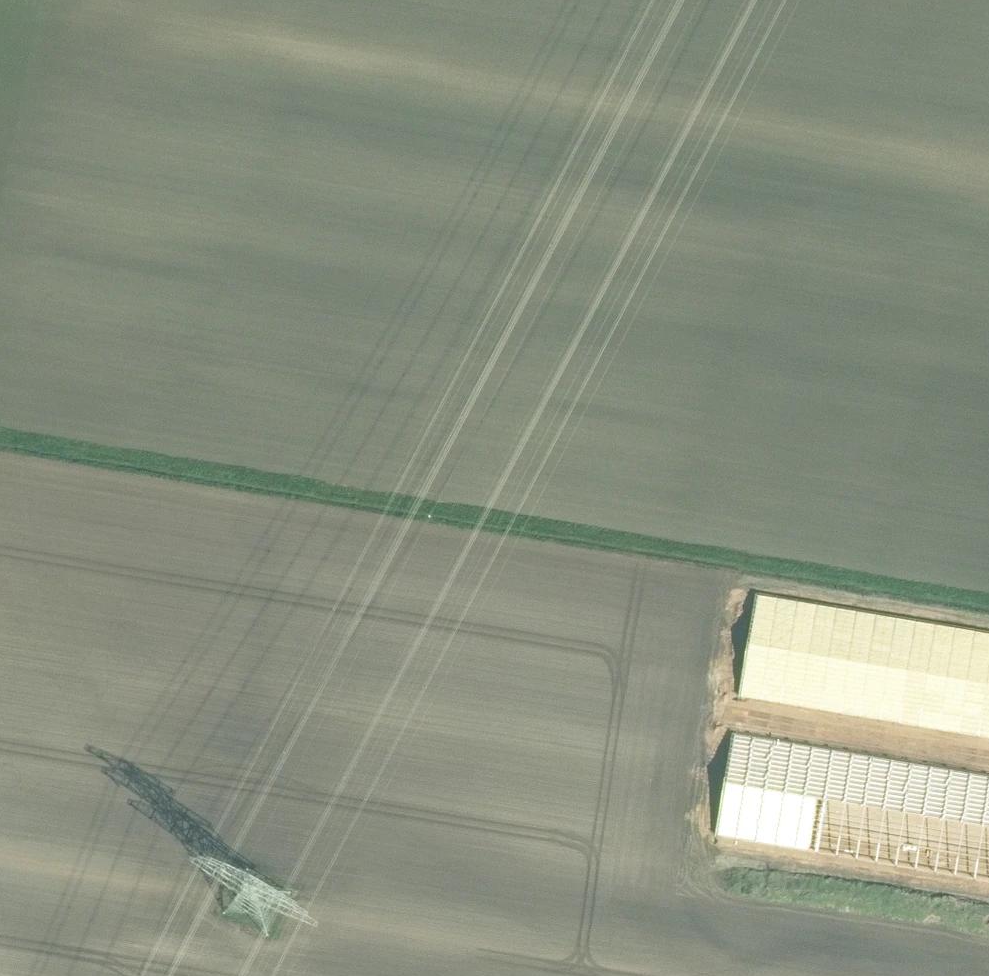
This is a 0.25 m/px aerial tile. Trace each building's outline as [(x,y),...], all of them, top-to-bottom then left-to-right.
[(757,597),(740,698),(988,739),(988,636),(757,597)] [(734,737),(717,838),(988,884),(988,780),(734,737)]
